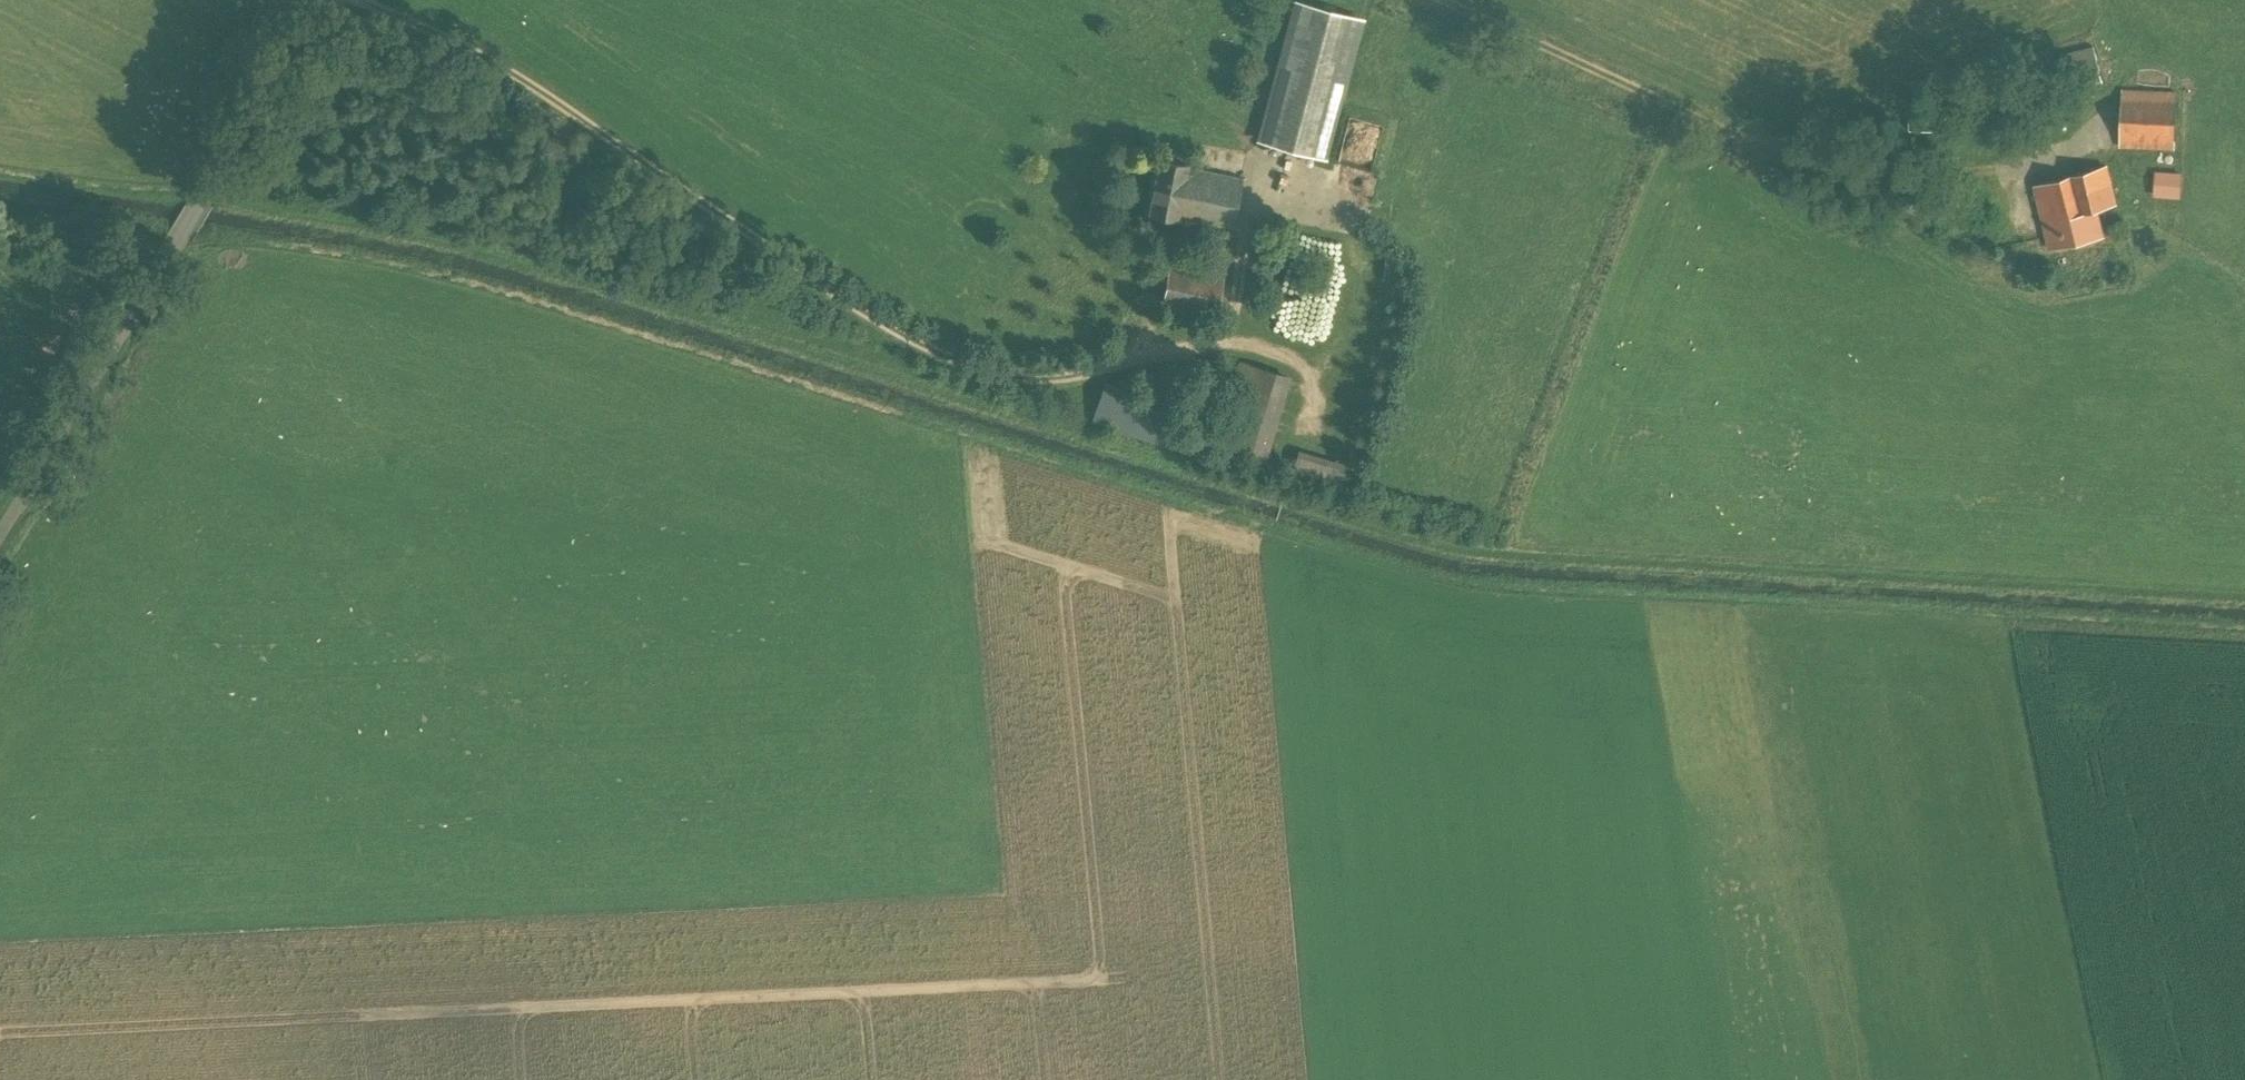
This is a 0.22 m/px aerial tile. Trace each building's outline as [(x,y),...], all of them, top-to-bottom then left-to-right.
[(1297,0),(1295,0),(1257,140),(1325,159),(1363,18),(1297,0)] [(2103,81),(2094,45),(2060,53),(2069,89),(2103,81)] [(2120,148),(2174,150),(2177,91),(2122,88),(2120,148)] [(2021,113),(2027,132),(2063,122),(2057,102),(2021,113)] [(1179,217),(1233,228),(1243,178),(1189,169),(1189,165),(1160,159),(1148,216),(1178,220),(1179,217)] [(2117,203),(2108,166),(2033,187),(2049,249),(2104,233),(2098,208),(2117,203)] [(2153,196),(2180,198),(2182,173),(2155,171),(2153,196)] [(1178,261),(1170,260),(1160,311),(1215,321),(1228,257),(1179,248),(1178,261)] [(1242,384),(1223,449),(1265,461),(1284,396),(1242,384)] [(1140,390),(1126,430),(1164,443),(1177,402),(1140,390)]
